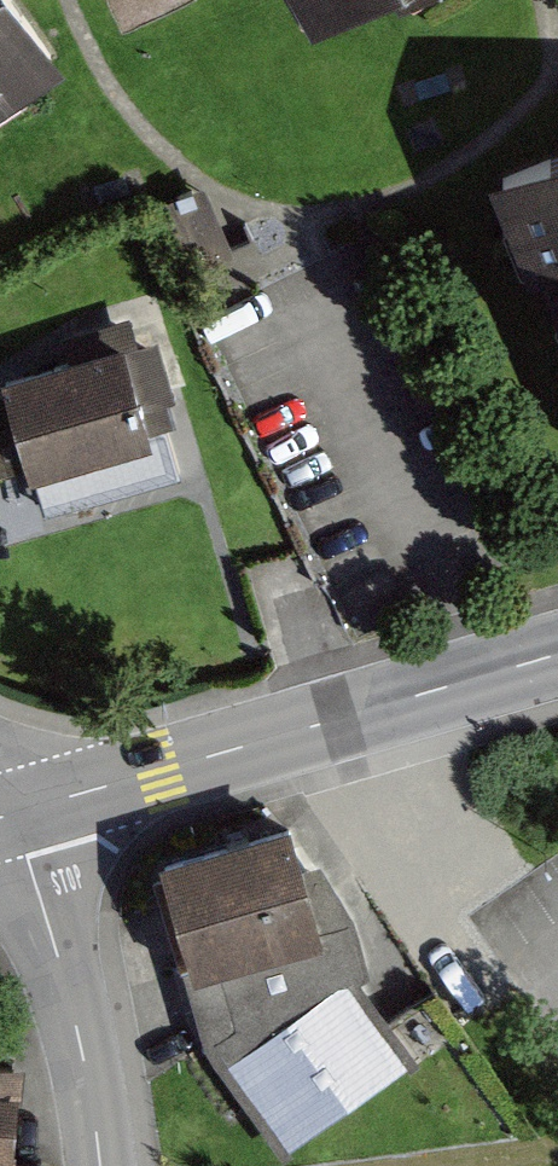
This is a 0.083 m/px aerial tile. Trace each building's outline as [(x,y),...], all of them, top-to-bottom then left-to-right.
[(6,70),(16,84),(58,55),(19,0),(0,0),(0,74),(6,70)] [(500,186),(519,229),(534,223),(557,276),(557,160),(500,186)] [(0,372),(0,462),(3,472),(137,433),(111,341),(0,372)] [(283,826),(149,857),(174,967),(309,936),(283,826)] [(337,981),(219,1062),(280,1151),(399,1070),(337,981)] [(0,1050),(0,1165),(7,1165),(21,1053),(0,1050)]
